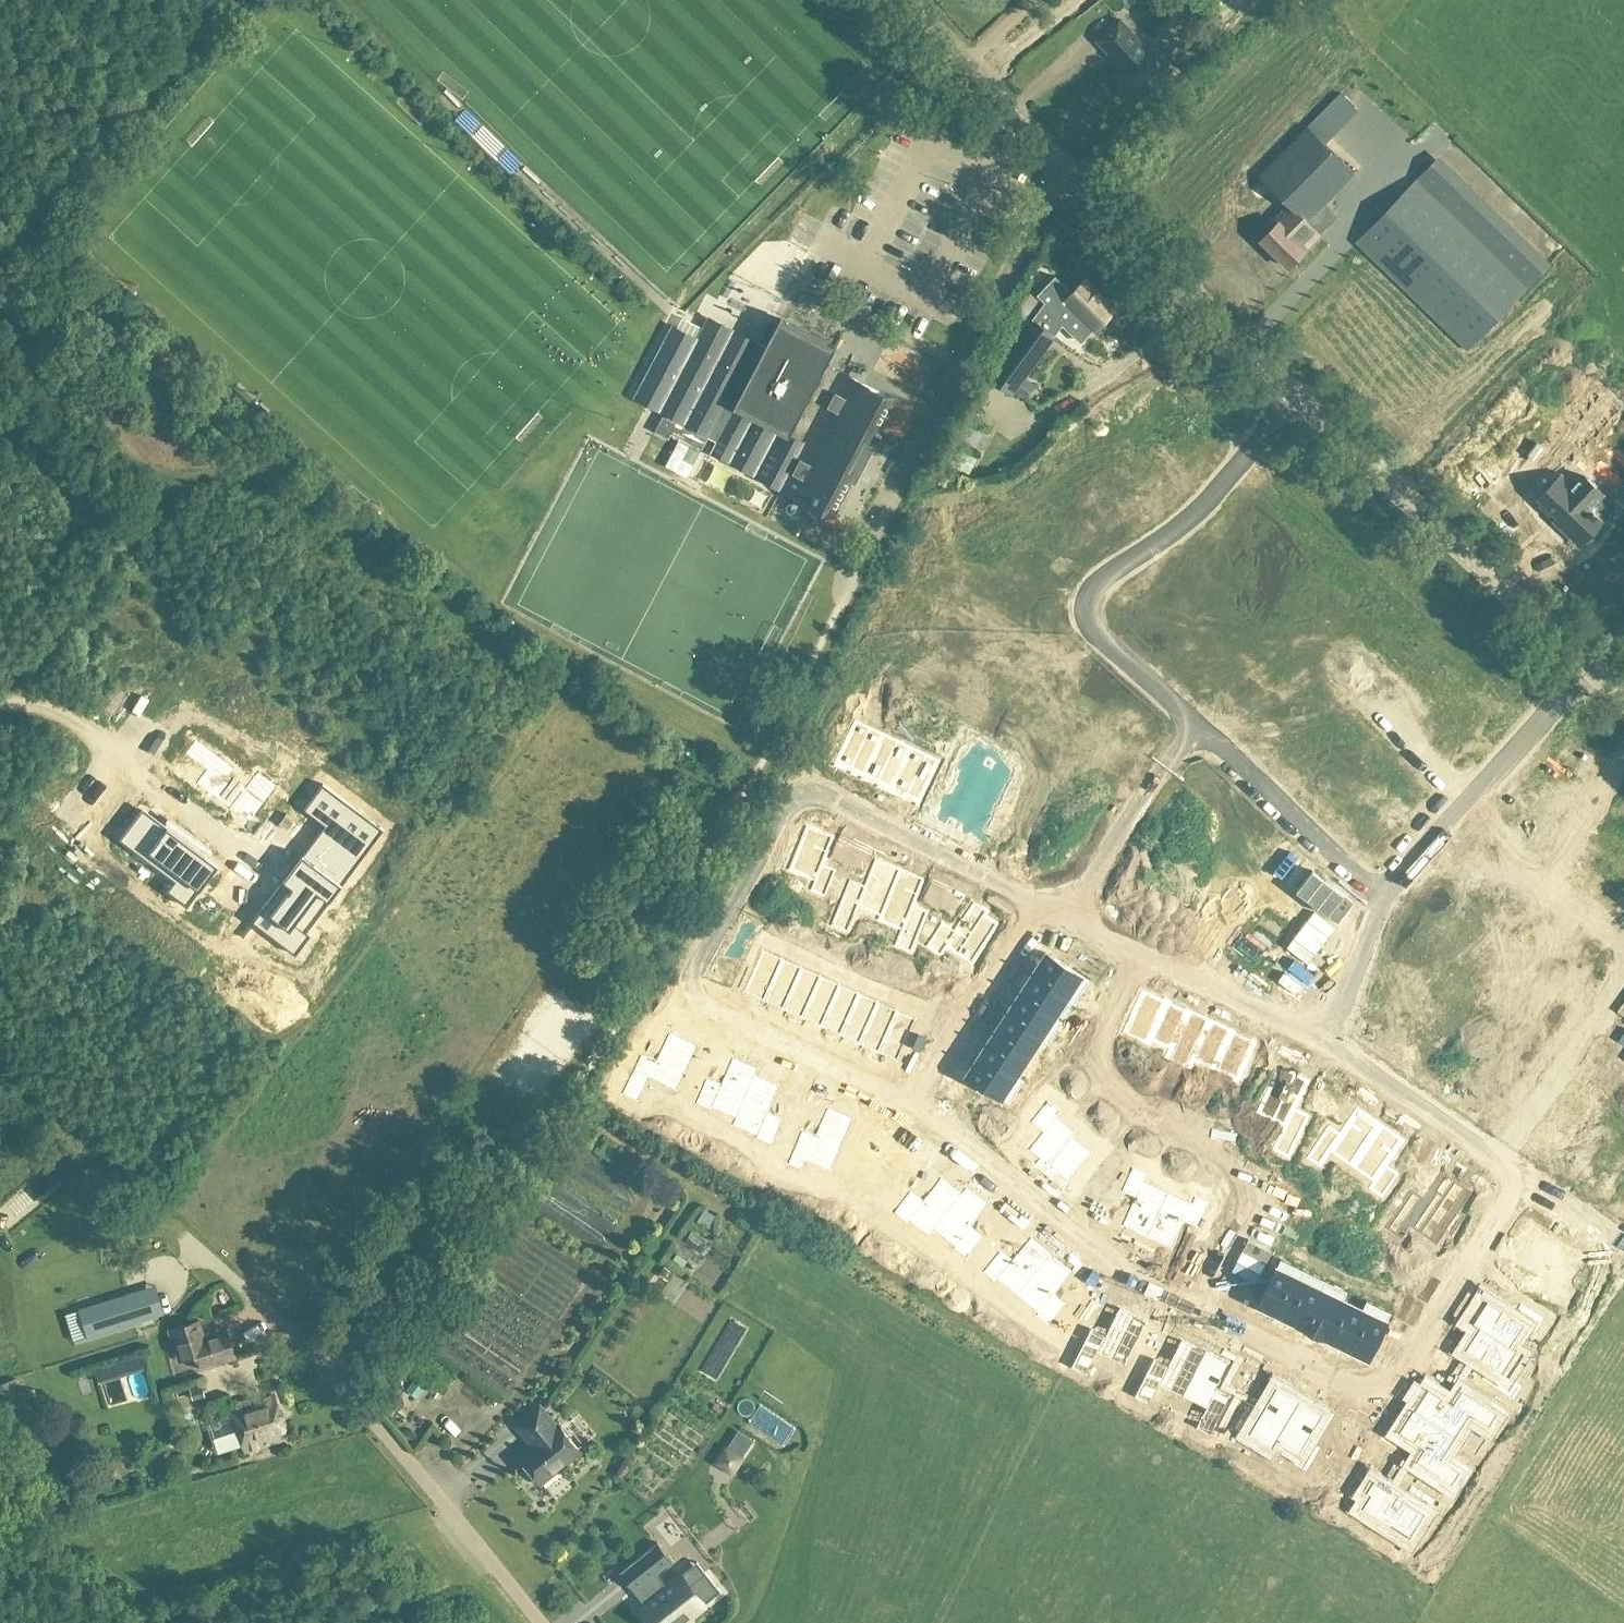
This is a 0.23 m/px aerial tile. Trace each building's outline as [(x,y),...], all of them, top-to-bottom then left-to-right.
[(1172,69),(1151,46),(1148,49),(1120,19),(1097,39),(1121,65),(1124,63),(1128,68),(1117,78),(1122,83),(1121,88),(1128,95),(1134,95),(1138,100),(1172,69)] [(1306,125),(1258,175),(1288,204),(1276,218),(1279,221),(1261,239),(1290,266),(1307,248),(1307,247),(1320,233),(1319,232),(1336,215),(1324,204),(1355,171),(1306,125)] [(1451,140),(1427,165),(1551,287),(1575,262),(1451,140)] [(1528,286),(1417,178),(1355,241),(1467,349),(1528,286)] [(1022,333),(990,375),(1013,392),(1054,335),(1062,324),(1072,333),(1073,332),(1081,339),(1096,325),(1113,308),(1084,280),(1072,293),(1056,276),(1038,294),(1045,301),(1045,302),(1033,318),(1022,333)] [(1031,293),(1017,310),(1026,317),(1028,315),(1040,299),(1031,293)] [(879,431),(895,400),(898,402),(898,400),(826,362),(835,346),(782,317),(777,326),(772,337),(764,352),(706,322),(697,339),(674,327),(674,325),(673,324),(634,398),(717,441),(712,451),(837,517),(838,516),(835,514),(851,483),(854,485),(855,484),(850,481),(876,432),(881,434),(881,433),(879,431)] [(767,321),(762,332),(772,337),(777,326),(767,321)] [(663,415),(658,425),(702,448),(707,438),(663,415)] [(676,446),(673,451),(684,457),(691,444),(680,438),(676,446)] [(691,444),(684,457),(695,462),(701,450),(691,444)] [(952,445),(945,459),(969,471),(977,457),(952,445)] [(684,457),(677,469),(688,475),(695,462),(684,457)] [(1544,498),(1541,502),(1552,512),(1555,509),(1571,524),(1568,527),(1582,541),(1588,535),(1592,539),(1605,525),(1601,521),(1603,519),(1589,506),(1604,490),(1586,472),(1574,484),(1562,473),(1541,495),(1544,498)] [(895,604),(889,616),(897,619),(903,608),(895,604)] [(903,608),(897,619),(905,623),(911,611),(903,608)] [(911,611),(905,623),(913,627),(918,615),(911,611)] [(918,615),(913,627),(921,631),(926,619),(918,615)] [(889,616),(884,627),(891,631),(897,619),(889,616)] [(897,619),(891,631),(899,635),(905,623),(897,619)] [(926,619),(921,631),(928,635),(934,623),(926,619)] [(905,623),(899,635),(907,639),(913,627),(905,623)] [(913,627),(907,639),(915,643),(921,631),(913,627)] [(921,631),(915,643),(923,646),(928,635),(921,631)] [(1331,681),(1322,690),(1328,697),(1337,687),(1331,681)] [(1322,690),(1312,699),(1319,706),(1328,697),(1322,690)] [(856,720),(836,761),(865,774),(884,733),(881,732),(862,723),(868,711),(860,708),(854,719),(856,720)] [(1363,714),(1353,723),(1360,729),(1369,720),(1363,714)] [(884,733),(865,774),(891,787),(892,787),(911,746),(909,745),(889,736),(895,724),(887,721),(881,732),(884,733)] [(1353,723),(1344,732),(1350,738),(1360,729),(1353,723)] [(891,787),(889,791),(906,799),(908,795),(920,801),(939,760),(916,749),(922,738),(914,734),(909,745),(911,746),(892,787),(891,787)] [(1052,738),(1046,750),(1054,754),(1060,742),(1052,738)] [(194,740),(172,769),(173,770),(186,753),(198,762),(191,772),(191,773),(186,780),(237,819),(269,777),(267,775),(266,776),(247,762),(235,778),(205,756),(209,751),(194,740)] [(1060,742),(1054,754),(1062,758),(1068,745),(1060,742)] [(1393,745),(1384,754),(1390,760),(1399,751),(1393,745)] [(1384,754),(1374,763),(1381,770),(1390,760),(1384,754)] [(1424,776),(1414,785),(1420,792),(1430,782),(1424,776)] [(280,885),(263,907),(265,909),(284,923),(273,937),(296,954),(312,934),(307,930),(296,922),(318,891),(330,900),(350,874),(343,869),(359,848),(366,853),(384,829),(324,783),(305,808),(307,810),(308,808),(330,824),(306,856),(303,854),(280,885)] [(1414,785),(1405,794),(1411,801),(1420,792),(1414,785)] [(1024,797),(1018,809),(1026,813),(1031,800),(1024,797)] [(1031,800),(1026,813),(1033,816),(1039,804),(1031,800)] [(144,807),(120,838),(160,868),(165,861),(180,873),(168,889),(186,903),(185,905),(188,906),(219,864),(168,825),(166,829),(163,826),(159,831),(158,830),(152,840),(132,825),(145,808),(144,807)] [(1602,817),(1597,824),(1607,832),(1612,825),(1602,817)] [(807,825),(789,869),(815,880),(811,890),(825,895),(835,870),(822,864),(833,836),(807,825)] [(1579,844),(1573,851),(1583,860),(1589,853),(1579,844)] [(850,879),(832,925),(848,932),(858,906),(880,915),(881,915),(900,868),(876,858),(865,885),(850,879)] [(880,915),(878,919),(902,929),(895,945),(912,952),(928,911),(913,905),(924,878),(900,868),(881,915),(880,915)] [(1552,881),(1546,887),(1555,896),(1561,890),(1552,881)] [(942,922),(927,946),(940,954),(939,957),(965,974),(998,923),(985,914),(988,910),(974,901),(963,918),(962,918),(954,930),(942,922)] [(808,917),(803,928),(819,935),(824,923),(808,917)] [(784,928),(777,944),(787,948),(794,932),(784,928)] [(824,928),(820,936),(835,943),(839,935),(824,928)] [(1540,931),(1535,938),(1545,945),(1551,938),(1540,931)] [(794,932),(787,948),(796,952),(803,937),(794,932)] [(1535,938),(1530,945),(1540,952),(1545,945),(1535,938)] [(822,945),(815,961),(825,965),(832,950),(822,945)] [(762,949),(743,991),(763,1000),(782,958),(762,949)] [(832,950),(825,965),(834,970),(841,954),(832,950)] [(1047,951),(1032,973),(1068,996),(1067,997),(1075,1002),(1090,979),(1047,951)] [(782,958),(763,1000),(782,1009),(802,966),(782,958)] [(860,963),(853,978),(863,983),(870,967),(860,963)] [(1392,983),(1378,1026),(1410,1037),(1424,994),(1426,995),(1437,979),(1393,964),(1391,982),(1392,983)] [(802,966),(782,1009),(801,1017),(821,975),(802,966)] [(870,967),(863,983),(872,987),(879,971),(870,967)] [(1511,971),(1506,978),(1516,986),(1521,978),(1511,971)] [(1032,973),(1020,993),(1055,1016),(1055,1015),(1067,997),(1068,996),(1032,973)] [(821,975),(801,1017),(821,1026),(840,983),(821,975)] [(898,980),(891,996),(901,1000),(908,984),(898,980)] [(840,983),(821,1026),(840,1034),(859,992),(840,983)] [(928,985),(920,1001),(930,1005),(937,990),(928,985)] [(1144,991),(1125,1032),(1149,1043),(1152,1039),(1151,1038),(1167,1002),(1144,991)] [(1496,991),(1491,998),(1501,1006),(1507,999),(1496,991)] [(859,992),(840,1034),(859,1043),(878,1000),(859,992)] [(1020,993),(1007,1013),(1042,1035),(1042,1036),(1049,1041),(1063,1020),(1055,1015),(1055,1016),(1020,993)] [(1491,998),(1486,1005),(1496,1013),(1501,1006),(1491,998)] [(878,1000),(859,1043),(878,1052),(897,1009),(878,1000)] [(1093,1002),(1089,1010),(1101,1016),(1105,1008),(1093,1002)] [(1167,1002),(1151,1038),(1152,1039),(1171,1048),(1172,1048),(1189,1012),(1188,1011),(1167,1002)] [(897,1009),(878,1052),(898,1061),(917,1018),(897,1009)] [(1089,1010),(1086,1018),(1098,1024),(1101,1016),(1089,1010)] [(1171,1048),(1166,1057),(1190,1068),(1194,1058),(1193,1058),(1211,1020),(1188,1010),(1188,1011),(1189,1012),(1172,1048),(1171,1048)] [(1007,1013),(994,1032),(1029,1055),(1042,1036),(1042,1035),(1007,1013)] [(1211,1020),(1193,1058),(1194,1058),(1215,1068),(1231,1031),(1232,1032),(1233,1030),(1211,1020)] [(641,1052),(622,1093),(638,1101),(649,1077),(677,1090),(698,1045),(670,1031),(656,1059),(641,1052)] [(1231,1031),(1215,1068),(1238,1079),(1255,1042),(1232,1032),(1231,1031)] [(994,1032),(981,1052),(1016,1075),(1017,1074),(1029,1055),(994,1032)] [(1474,1064),(1456,1088),(1497,1118),(1515,1093),(1501,1082),(1510,1069),(1473,1042),(1463,1056),(1474,1064)] [(1073,1045),(1069,1054),(1081,1059),(1085,1051),(1073,1045)] [(981,1052),(967,1074),(1010,1101),(1025,1079),(1017,1074),(1016,1075),(981,1052)] [(1069,1054),(1066,1061),(1078,1067),(1081,1059),(1069,1054)] [(706,1077),(695,1103),(711,1110),(712,1107),(735,1117),(736,1118),(755,1074),(756,1074),(759,1067),(733,1056),(721,1083),(706,1077)] [(1126,1060),(1122,1068),(1134,1074),(1138,1066),(1126,1060)] [(606,1066),(599,1081),(610,1087),(617,1072),(606,1066)] [(1138,1066),(1134,1074),(1146,1079),(1150,1071),(1138,1066)] [(1280,1066),(1258,1112),(1285,1125),(1273,1149),(1289,1157),(1309,1115),(1295,1108),(1309,1080),(1280,1066)] [(735,1117),(732,1124),(757,1135),(756,1137),(771,1143),(782,1118),(768,1112),(780,1084),(756,1074),(755,1074),(736,1118),(735,1117)] [(1169,1080),(1165,1088),(1177,1093),(1181,1085),(1169,1080)] [(1041,1081),(1036,1088),(1046,1096),(1051,1089),(1041,1081)] [(1058,1081),(1054,1089),(1062,1093),(1066,1085),(1058,1081)] [(1181,1085),(1177,1093),(1189,1099),(1193,1091),(1181,1085)] [(1036,1088),(1030,1094),(1040,1103),(1046,1096),(1036,1088)] [(1578,1127),(1561,1153),(1583,1167),(1584,1168),(1605,1136),(1605,1137),(1610,1130),(1587,1115),(1594,1105),(1580,1096),(1565,1119),(1578,1127)] [(1043,1131),(1028,1149),(1038,1157),(1034,1163),(1044,1171),(1072,1135),(1073,1136),(1076,1132),(1056,1115),(1061,1110),(1048,1099),(1031,1121),(1043,1131)] [(1096,1099),(1091,1111),(1099,1115),(1100,1112),(1104,1103),(1096,1099)] [(802,1128),(787,1163),(802,1170),(806,1160),(831,1171),(854,1117),(827,1106),(815,1134),(802,1128)] [(1226,1106),(1222,1114),(1234,1120),(1238,1112),(1226,1106)] [(1329,1126),(1308,1157),(1321,1166),(1331,1151),(1352,1166),(1381,1124),(1358,1109),(1341,1134),(1329,1126)] [(1381,1124),(1352,1166),(1375,1181),(1370,1188),(1382,1196),(1398,1173),(1386,1165),(1404,1140),(1381,1124)] [(1072,1135),(1044,1171),(1054,1179),(1058,1173),(1068,1182),(1088,1158),(1092,1152),(1092,1151),(1073,1136),(1072,1135)] [(1579,1174),(1603,1189),(1619,1164),(1623,1167),(1623,1149),(1605,1137),(1605,1136),(1584,1168),(1583,1167),(1579,1174)] [(1092,1152),(1088,1158),(1097,1165),(1108,1151),(1099,1143),(1092,1151),(1092,1152)] [(610,1167),(588,1151),(579,1165),(600,1180),(610,1167)] [(1261,1153),(1256,1162),(1268,1168),(1273,1158),(1261,1153)] [(1134,1198),(1122,1225),(1147,1237),(1168,1191),(1173,1181),(1148,1169),(1151,1162),(1138,1156),(1121,1192),(1134,1198)] [(1274,1159),(1269,1168),(1281,1174),(1286,1164),(1274,1159)] [(1412,1190),(1386,1228),(1401,1238),(1409,1225),(1434,1242),(1443,1230),(1457,1210),(1470,1191),(1444,1173),(1425,1199),(1412,1190)] [(911,1189),(893,1212),(907,1222),(908,1220),(930,1237),(934,1231),(934,1230),(963,1192),(962,1191),(941,1175),(923,1199),(911,1189)] [(963,1192),(934,1230),(934,1231),(954,1246),(953,1248),(966,1257),(983,1236),(971,1226),(989,1203),(967,1185),(962,1191),(963,1192)] [(1168,1191),(1147,1237),(1171,1248),(1184,1220),(1197,1226),(1209,1201),(1195,1195),(1192,1202),(1168,1191)] [(1316,1229),(1309,1240),(1316,1245),(1323,1234),(1316,1229)] [(1535,1232),(1519,1259),(1548,1276),(1542,1287),(1566,1301),(1573,1289),(1563,1283),(1579,1257),(1535,1232)] [(1323,1234),(1316,1245),(1324,1250),(1331,1239),(1323,1234)] [(1001,1250),(983,1271),(994,1281),(996,1279),(1017,1296),(1052,1253),(1031,1235),(1012,1259),(1001,1250)] [(1368,1236),(1361,1247),(1382,1261),(1390,1250),(1368,1236)] [(1052,1253),(1017,1296),(1038,1313),(1036,1315),(1048,1324),(1065,1303),(1054,1294),(1074,1270),(1052,1253)] [(1356,1255),(1349,1266),(1356,1270),(1363,1259),(1356,1255)] [(1417,1276),(1447,1281),(1451,1262),(1420,1257),(1417,1276)] [(1281,1258),(1259,1304),(1282,1316),(1305,1269),(1281,1258)] [(1363,1259),(1356,1270),(1364,1275),(1371,1264),(1363,1259)] [(665,1265),(659,1273),(669,1280),(675,1272),(665,1265)] [(1305,1269),(1282,1316),(1303,1326),(1326,1280),(1305,1269)] [(1383,1272),(1376,1283),(1384,1288),(1391,1277),(1383,1272)] [(1303,1326),(1324,1336),(1343,1298),(1344,1299),(1348,1290),(1326,1280),(1303,1326)] [(79,1309),(65,1313),(73,1340),(87,1335),(87,1337),(152,1317),(143,1288),(79,1308),(79,1309)] [(1343,1298),(1324,1336),(1346,1346),(1364,1308),(1363,1308),(1344,1299),(1343,1298)] [(1488,1299),(1472,1323),(1479,1327),(1480,1326),(1511,1346),(1512,1345),(1525,1324),(1536,1331),(1545,1317),(1521,1301),(1512,1315),(1488,1299)] [(1364,1308),(1346,1346),(1369,1358),(1391,1312),(1367,1300),(1363,1308),(1364,1308)] [(1080,1347),(1070,1366),(1086,1374),(1098,1350),(1125,1364),(1148,1319),(1120,1305),(1106,1333),(1091,1326),(1089,1330),(1080,1347)] [(236,1356),(227,1329),(205,1336),(200,1319),(169,1328),(179,1359),(196,1354),(201,1367),(236,1356)] [(140,1326),(142,1337),(164,1332),(161,1320),(140,1326)] [(1076,1323),(1066,1339),(1080,1347),(1089,1330),(1076,1323)] [(1479,1327),(1465,1349),(1490,1365),(1482,1378),(1514,1399),(1523,1385),(1503,1372),(1518,1349),(1512,1345),(1511,1346),(1480,1326),(1479,1327)] [(1139,1386),(1134,1395),(1150,1404),(1160,1384),(1183,1395),(1206,1349),(1205,1348),(1205,1350),(1181,1338),(1168,1364),(1154,1356),(1147,1370),(1139,1386)] [(1206,1349),(1183,1395),(1206,1407),(1196,1427),(1211,1435),(1231,1396),(1217,1388),(1231,1361),(1206,1349)] [(1143,1367),(1135,1383),(1139,1386),(1147,1370),(1143,1367)] [(417,1377),(384,1408),(397,1422),(430,1390),(417,1377)] [(202,1384),(191,1387),(194,1398),(206,1395),(202,1384)] [(1249,1404),(1235,1428),(1247,1435),(1249,1433),(1272,1447),(1301,1399),(1277,1385),(1261,1411),(1249,1404)] [(1414,1407),(1413,1408),(1457,1436),(1471,1414),(1490,1427),(1499,1412),(1462,1388),(1453,1401),(1429,1386),(1415,1408),(1414,1407)] [(288,1438),(275,1396),(230,1410),(244,1452),(288,1438)] [(1273,1448),(1270,1452),(1293,1465),(1294,1463),(1306,1471),(1321,1447),(1308,1440),(1324,1413),(1301,1399),(1272,1447),(1273,1448)] [(581,1450),(559,1423),(557,1425),(540,1404),(516,1424),(533,1444),(519,1456),(528,1467),(528,1472),(533,1479),(539,1480),(541,1483),(581,1450)] [(1413,1408),(1398,1431),(1424,1447),(1415,1461),(1452,1484),(1461,1471),(1462,1470),(1443,1458),(1457,1436),(1413,1408)] [(1508,1408),(1500,1421),(1511,1428),(1519,1415),(1508,1408)] [(743,1456),(753,1440),(740,1432),(730,1448),(743,1456)] [(1461,1471),(1452,1484),(1461,1490),(1469,1476),(1461,1471)] [(1370,1494),(1361,1507),(1410,1538),(1426,1513),(1426,1514),(1436,1499),(1412,1483),(1404,1496),(1392,1488),(1391,1489),(1374,1478),(1365,1491),(1370,1494)] [(713,1570),(742,1517),(718,1504),(689,1557),(713,1570)] [(620,1571),(635,1590),(639,1588),(649,1600),(645,1603),(640,1607),(653,1622),(679,1622),(721,1590),(705,1570),(685,1586),(677,1577),(667,1585),(657,1573),(673,1560),(658,1541),(620,1571)]
